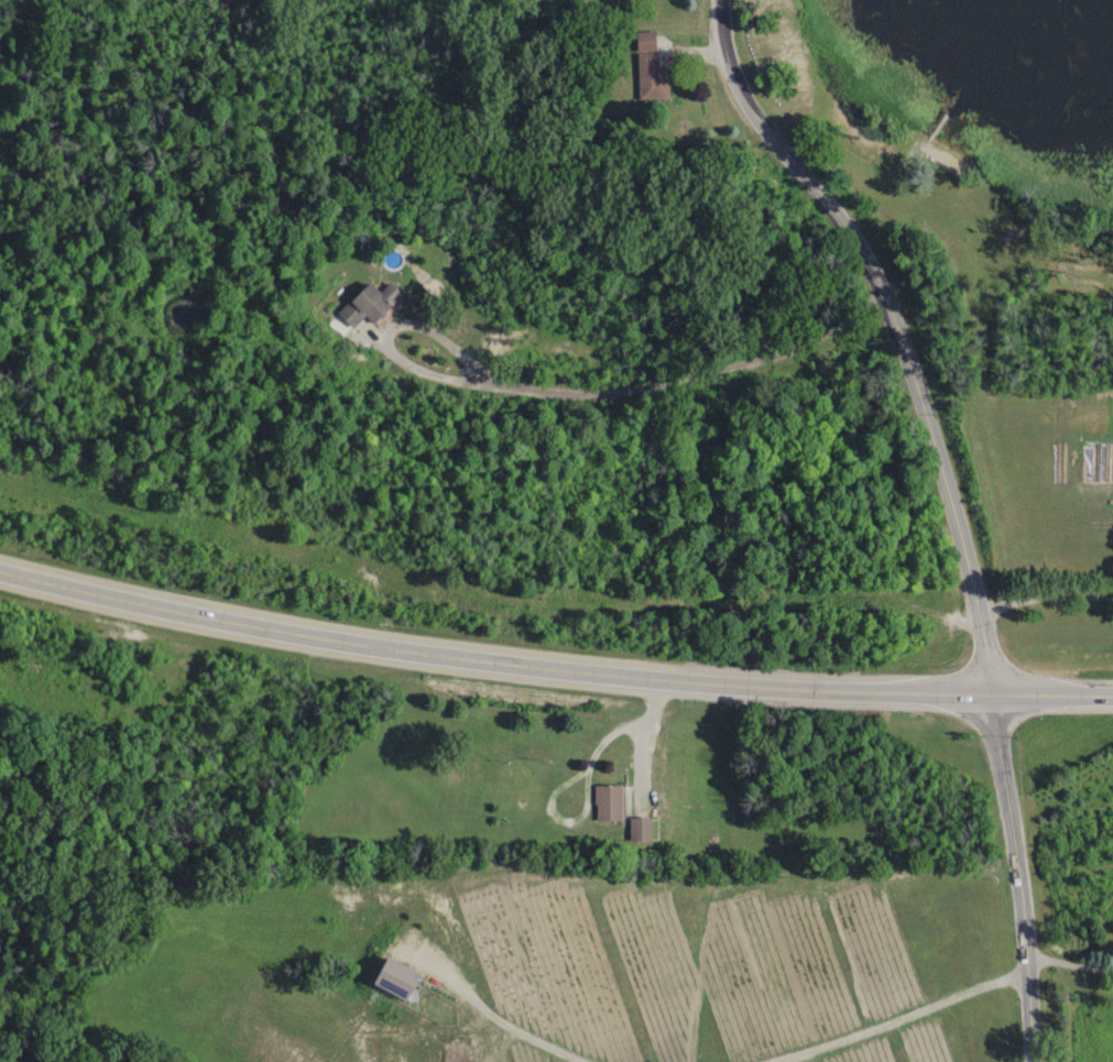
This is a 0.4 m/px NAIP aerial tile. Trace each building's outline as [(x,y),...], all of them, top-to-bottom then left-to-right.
[(637,98),(668,98),(668,75),(657,75),(656,31),(636,31),(637,98)] [(402,296),(389,282),(378,292),(368,282),(336,312),(351,328),(365,316),(372,323),(402,296)] [(595,821),(620,821),(620,785),(595,785),(595,821)] [(629,819),(629,841),(649,841),(649,819),(629,819)] [(444,1043),(444,1061),(469,1061),(469,1043),(444,1043)]
